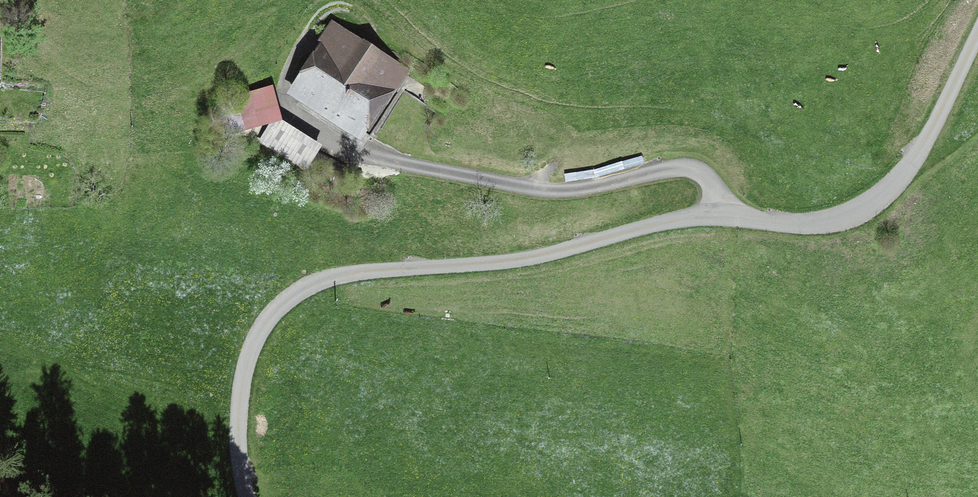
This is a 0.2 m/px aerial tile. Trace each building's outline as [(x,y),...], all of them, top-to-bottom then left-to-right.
[(296,83),(373,131),(406,79),(391,70),(393,67),(331,27),(296,83)] [(318,151),(275,124),(265,141),(308,168),(318,151)]
